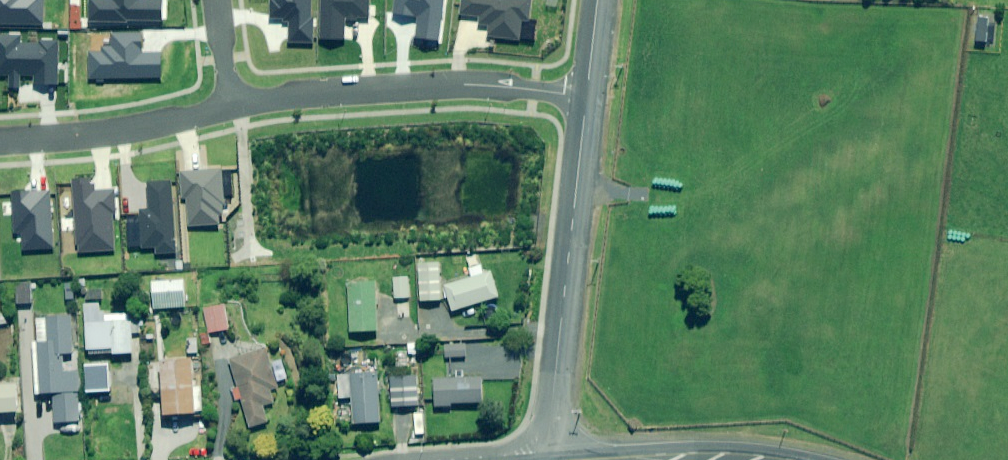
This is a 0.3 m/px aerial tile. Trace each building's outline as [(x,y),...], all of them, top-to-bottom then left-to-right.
[(43,26),(44,0),(0,0),(0,25),(43,26)] [(89,24),(161,24),(161,0),(89,0),(89,24)] [(310,0),(271,0),(270,18),(290,19),(289,43),(308,44),(310,0)] [(321,40),(343,41),(344,17),(368,18),(368,0),(322,0),(321,40)] [(437,43),(443,0),(395,0),(394,12),(418,15),(415,40),(437,43)] [(462,14),(479,16),(478,26),(489,27),(488,36),(519,40),(521,21),(527,21),(530,0),(464,0),(462,14)] [(0,35),(0,76),(11,76),(10,88),(19,88),(19,76),(35,77),(35,83),(57,84),(58,42),(42,42),(42,44),(19,44),(20,36),(0,35)] [(89,53),(90,78),(160,77),(160,54),(141,54),(141,35),(112,35),(112,47),(103,47),(103,53),(89,53)] [(220,169),(180,172),(182,198),(186,198),(189,227),(225,224),(220,169)] [(93,177),(72,179),(78,254),(115,251),(111,211),(114,211),(112,190),(94,191),(93,177)] [(176,253),(169,181),(146,183),(148,208),(137,209),(140,247),(155,246),(156,255),(176,253)] [(25,190),(11,191),(15,233),(22,233),(24,251),(53,249),(48,191),(25,193),(25,190)] [(499,297),(489,262),(469,268),(472,277),(445,285),(453,311),(499,297)] [(442,300),(440,263),(428,263),(429,269),(420,269),(422,301),(442,300)] [(408,278),(394,278),(395,298),(409,297),(408,278)] [(74,281),(65,282),(66,300),(74,300),(74,281)] [(186,307),(184,281),(153,283),(155,309),(186,307)] [(377,331),(375,283),(348,284),(350,332),(377,331)] [(30,304),(30,285),(16,285),(16,304),(30,304)] [(100,304),(85,304),(87,355),(139,353),(138,333),(141,333),(140,314),(101,316),(100,304)] [(230,330),(225,306),(205,310),(210,333),(230,330)] [(73,353),(71,317),(37,319),(38,342),(33,342),(36,394),(81,391),(80,371),(64,372),(62,354),(73,353)] [(466,357),(466,344),(446,345),(446,358),(466,357)] [(280,388),(267,348),(231,360),(240,388),(234,390),(237,400),(242,399),(251,428),(269,422),(264,406),(275,403),(272,390),(280,388)] [(421,365),(420,352),(411,353),(411,365),(421,365)] [(201,376),(200,359),(161,362),(165,415),(205,413),(203,386),(195,387),(194,376),(201,376)] [(108,365),(86,366),(87,392),(109,391),(108,365)] [(379,423),(377,372),(351,373),(353,424),(379,423)] [(418,406),(417,375),(391,376),(392,407),(418,406)] [(19,412),(17,385),(14,386),(14,378),(0,379),(0,413),(19,412)] [(483,403),(482,378),(434,379),(435,407),(451,407),(451,404),(483,403)] [(82,420),(81,395),(55,397),(57,422),(82,420)] [(424,420),(409,420),(409,442),(425,442),(424,420)]
